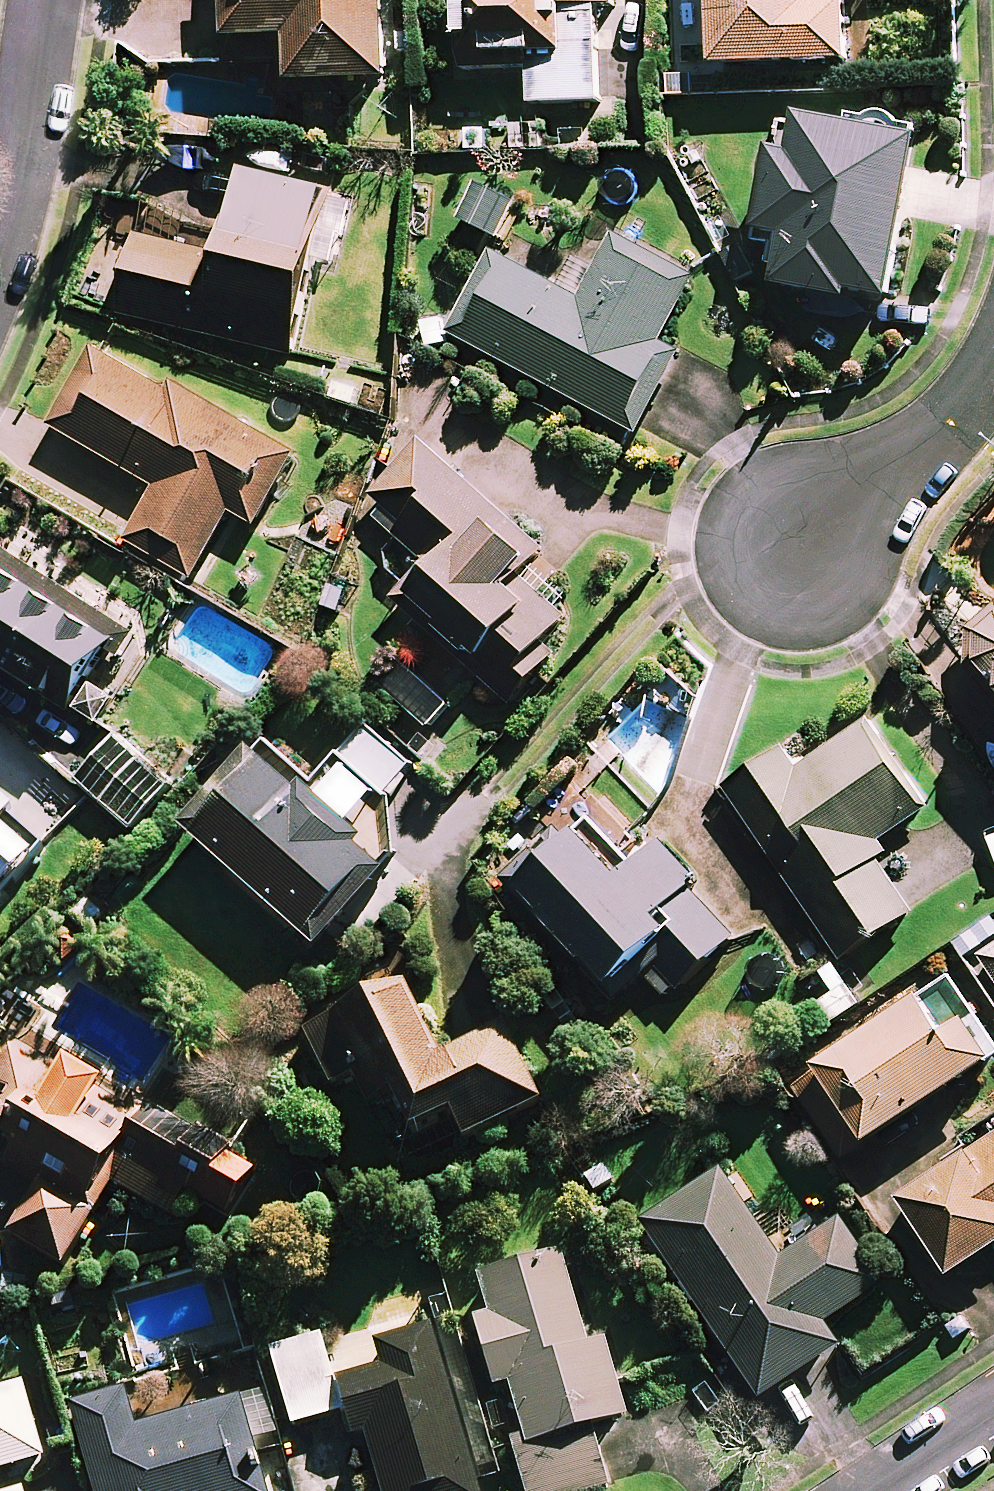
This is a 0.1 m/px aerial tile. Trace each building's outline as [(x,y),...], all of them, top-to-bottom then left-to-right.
[(396,82),(395,52),(417,52),(417,33),(395,34),(394,0),(230,0),(231,40),(296,39),(296,57),(287,57),(288,84),(396,82)] [(614,0),(460,0),(462,71),(494,70),(494,56),(532,55),(533,104),(601,102),(599,5),(614,4),(614,0)] [(708,45),(719,45),(719,67),(853,64),(851,0),(707,0),(708,45)] [(781,271),(778,287),(857,301),(858,294),(896,301),(925,138),(804,117),(802,125),(780,121),(760,236),(776,239),(771,269),(781,271)] [(336,195),(252,175),(232,259),(142,238),(124,315),(297,357),(336,195)] [(521,204),(485,187),(467,223),(504,241),(521,204)] [(695,284),(613,241),(581,300),(494,253),(451,334),(640,435),(683,355),(662,344),(695,284)] [(301,457),(104,338),(52,425),(160,489),(128,543),(193,582),(235,512),(259,527),(301,457)] [(428,564),(395,601),(449,649),(457,640),(490,669),(483,676),(515,705),(557,657),(546,648),(571,619),(536,588),(525,600),(512,588),(544,551),(422,443),(365,508),(428,564)] [(0,549),(0,663),(75,712),(127,630),(0,549)] [(972,633),(970,667),(993,695),(993,614),(972,633)] [(844,961),(915,914),(882,864),(893,857),(882,841),(927,811),(868,723),(799,769),(786,750),(728,789),(844,961)] [(402,852),(403,823),(391,793),(416,765),(374,728),(316,793),(264,745),(193,825),(328,946),(396,870),(390,865),(402,852)] [(173,787),(119,740),(82,783),(136,830),(173,787)] [(24,830),(0,809),(0,856),(24,830)] [(698,879),(664,843),(626,878),(583,833),(523,889),(617,988),(641,965),(672,999),(738,937),(690,887),(698,879)] [(984,958),(993,972),(993,951),(984,958)] [(955,983),(798,1087),(847,1161),(993,1063),(993,1042),(955,983)] [(440,1058),(404,985),(305,1033),(333,1089),(357,1077),(372,1109),(395,1098),(415,1139),(456,1119),(467,1141),(540,1106),(503,1028),(440,1058)] [(17,1030),(0,1059),(0,1164),(41,1188),(12,1238),(66,1269),(113,1187),(178,1224),(192,1199),(231,1221),(260,1170),(17,1030)] [(903,1200),(955,1276),(993,1250),(993,1139),(903,1200)] [(780,1263),(721,1175),(642,1228),(760,1404),(839,1350),(824,1327),(882,1289),(838,1224),(780,1263)] [(564,1256),(481,1277),(491,1316),(479,1319),(497,1388),(506,1386),(533,1490),(608,1490),(593,1429),(625,1420),(605,1341),(587,1346),(564,1256)] [(501,1478),(496,1462),(472,1469),(432,1326),(378,1342),(386,1367),(339,1380),(355,1436),(368,1433),(385,1490),(478,1490),(477,1485),(501,1478)] [(344,1412),(321,1337),(272,1352),(295,1427),(344,1412)] [(24,1382),(0,1390),(0,1473),(47,1459),(24,1382)] [(131,1388),(71,1406),(97,1490),(266,1490),(238,1399),(143,1427),(131,1388)]
